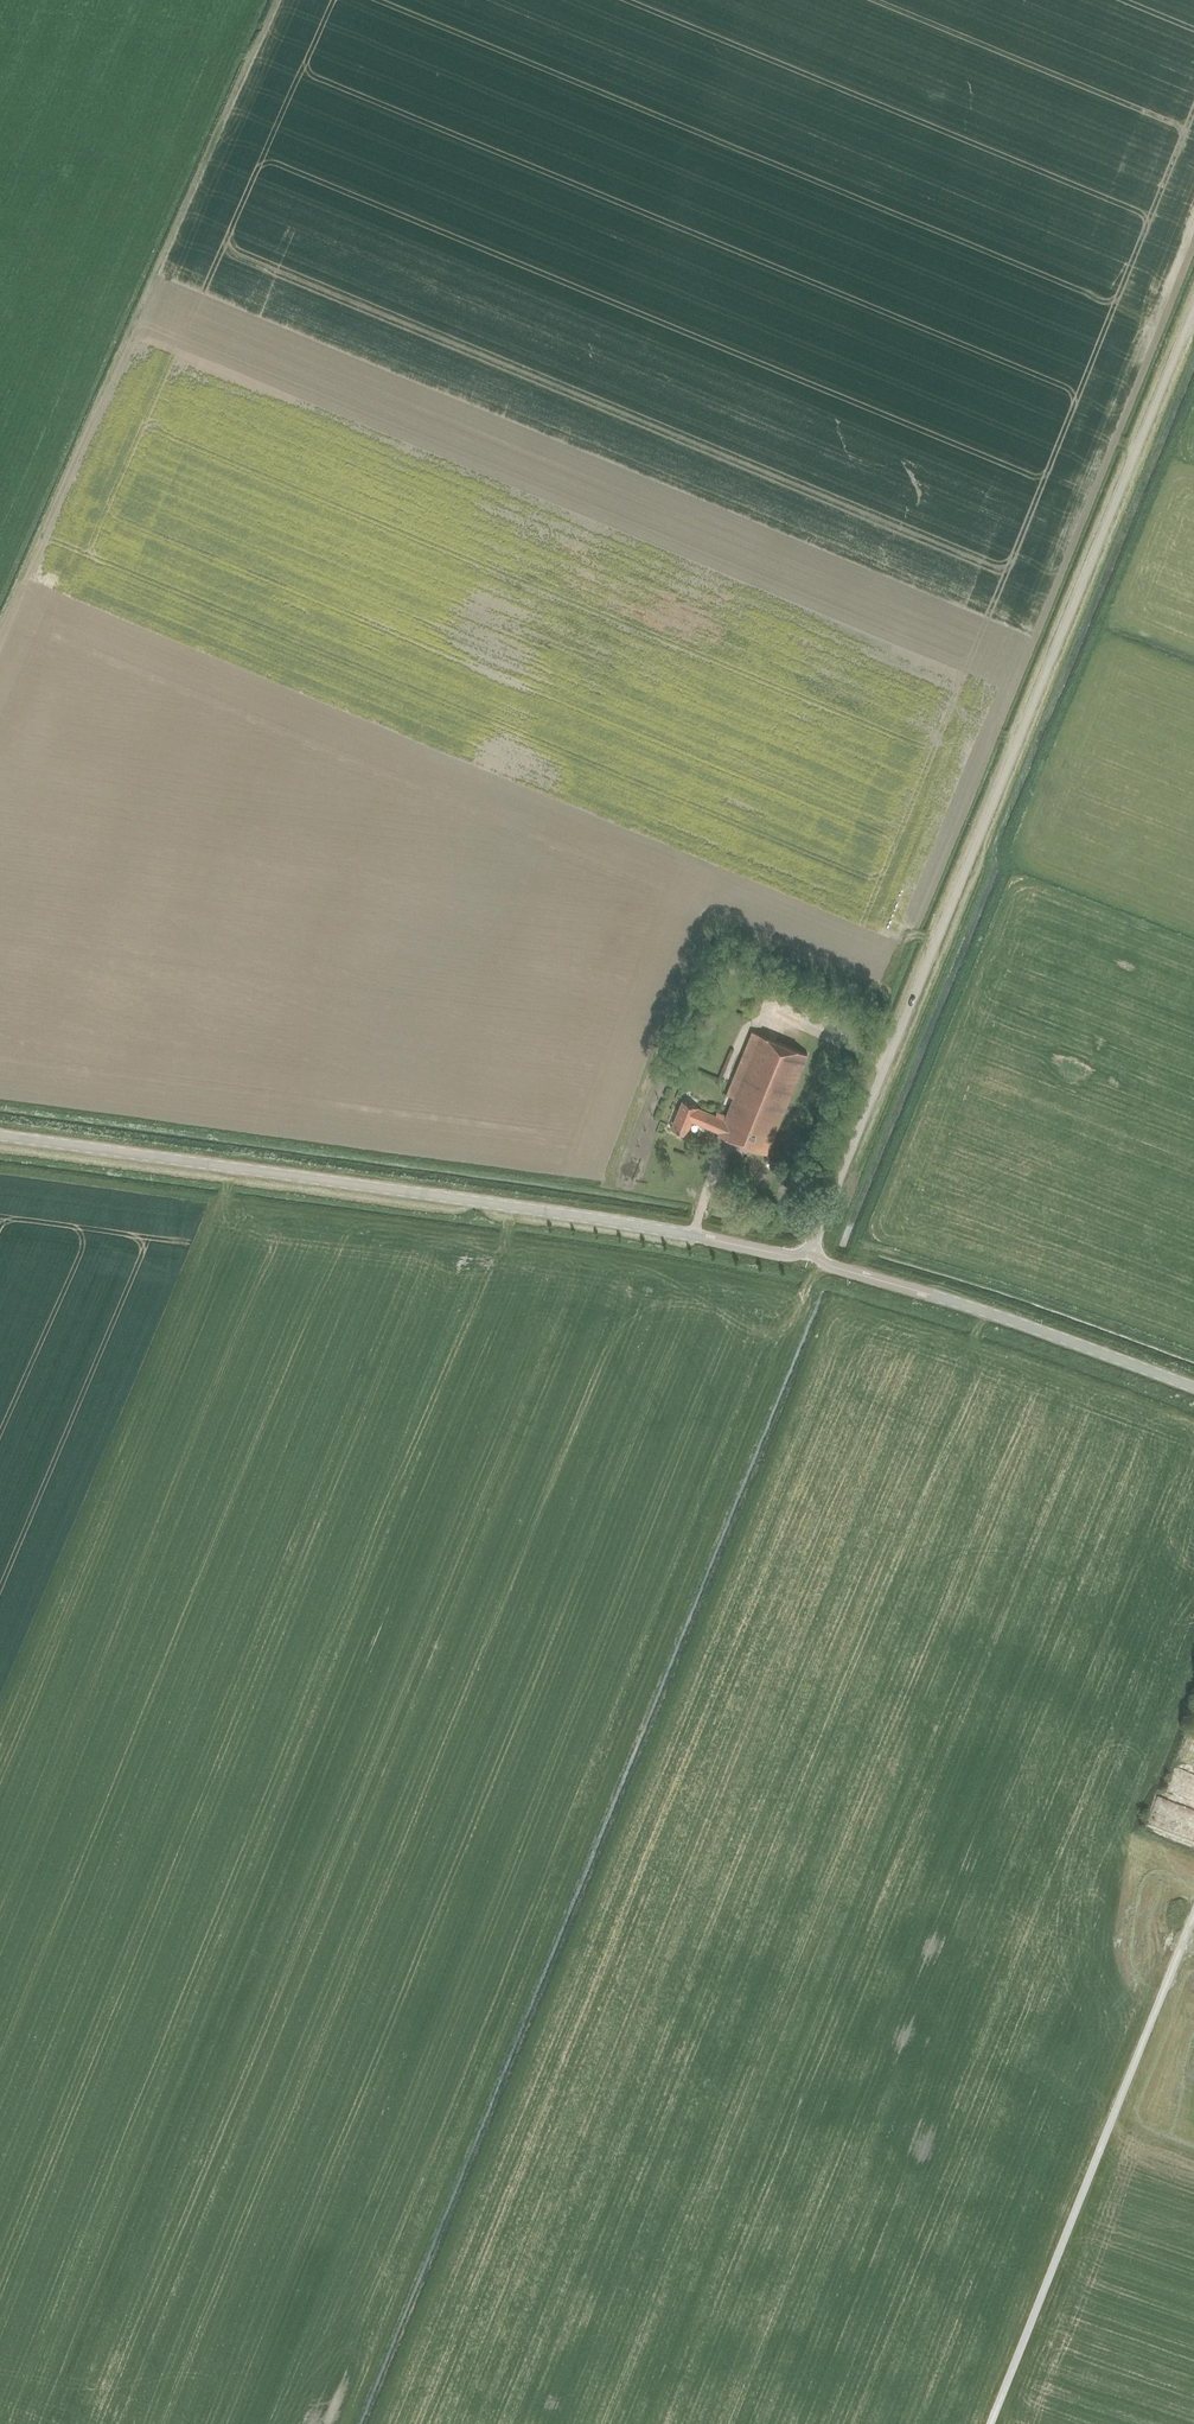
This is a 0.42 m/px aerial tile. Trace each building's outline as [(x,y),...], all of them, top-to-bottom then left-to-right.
[(767,1156),(809,1055),(754,1033),(728,1095),(735,1098),(727,1117),(717,1113),(716,1115),(681,1101),(670,1129),(685,1135),(691,1121),(720,1132),(718,1136),(767,1156)]
